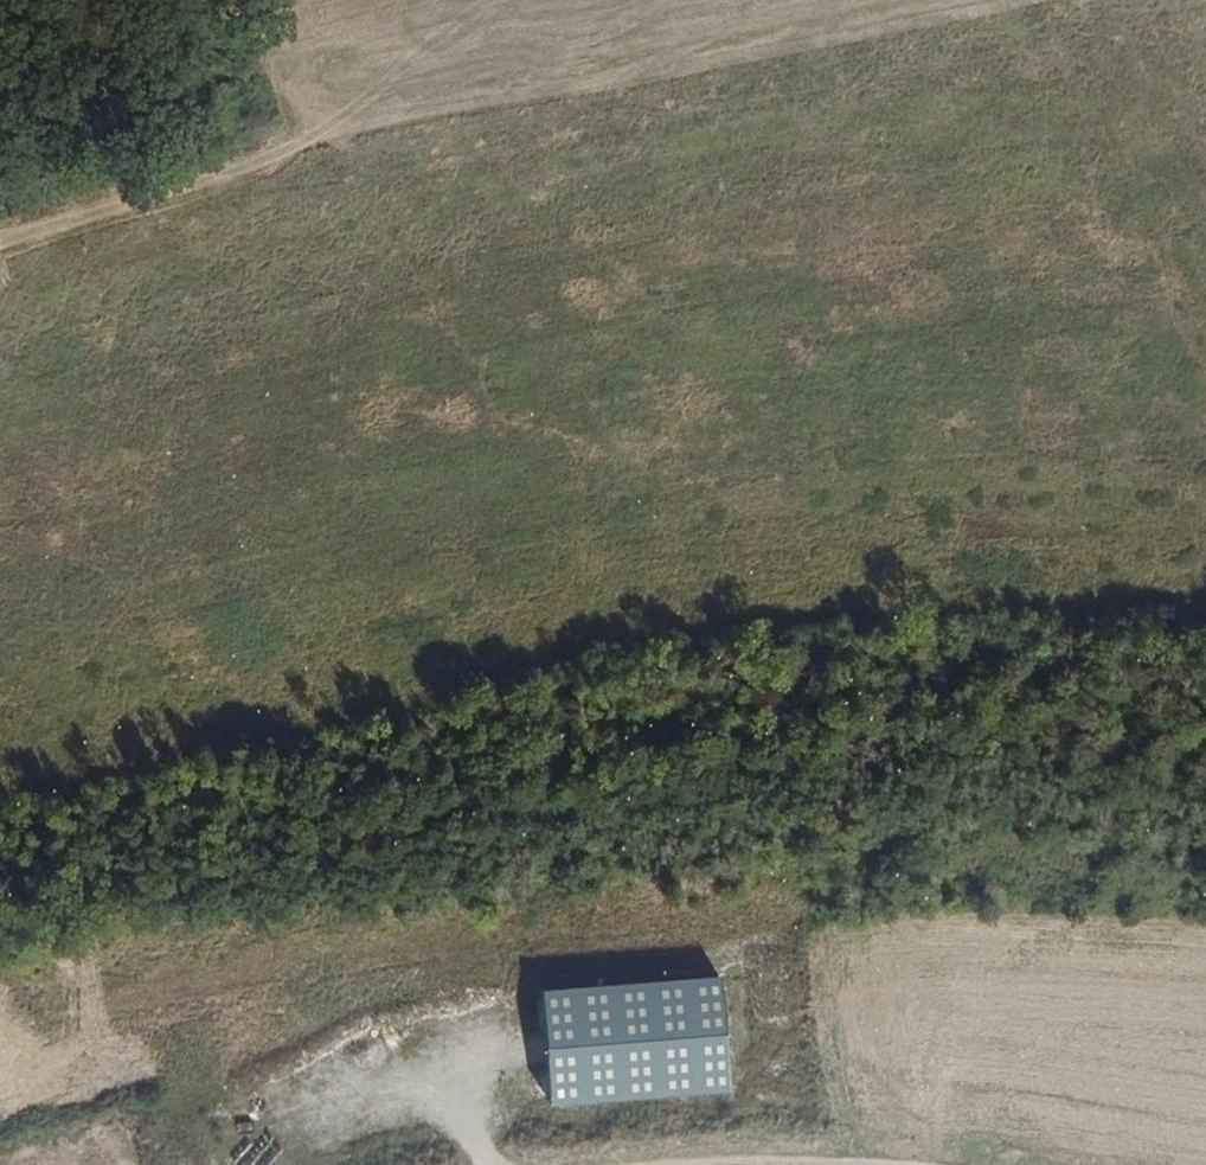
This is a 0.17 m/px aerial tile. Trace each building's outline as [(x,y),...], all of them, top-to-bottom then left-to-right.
[(549,986),(553,1102),(735,1096),(731,979),(549,986)]
